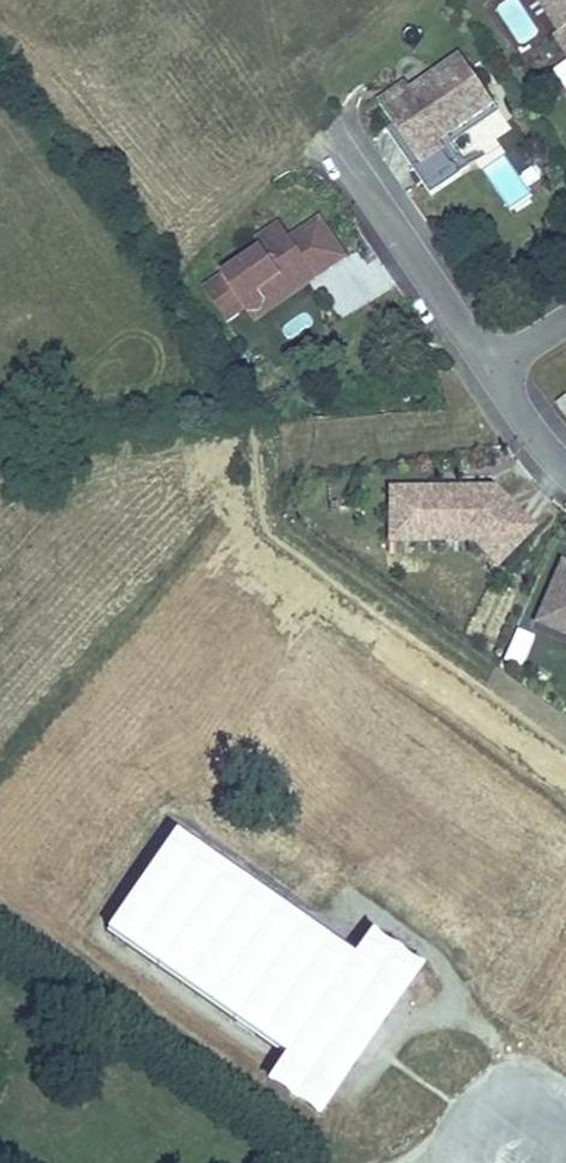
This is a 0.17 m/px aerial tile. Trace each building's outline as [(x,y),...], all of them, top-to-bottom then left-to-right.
[(539,33),(519,0),(504,0),(494,6),(519,45),(539,33)] [(565,24),(565,0),(551,0),(565,24)] [(501,97),(468,50),(418,84),(414,78),(386,97),(400,116),(428,157),(420,162),(437,187),(467,166),(446,135),(501,97)] [(428,157),(400,116),(392,121),(420,162),(428,157)] [(289,273),(312,257),(321,269),(350,249),(323,210),(295,230),(284,214),(260,231),(266,240),(208,280),(231,313),(249,300),(253,305),(265,304),(270,294),(263,283),(285,268),(289,273)] [(258,313),(321,269),(312,257),(289,273),(285,268),(263,283),(270,294),(265,304),(253,305),(258,313)] [(556,405),(565,419),(565,397),(556,405)] [(415,525),(415,481),(396,481),(396,525),(415,525)] [(537,521),(498,482),(415,481),(415,525),(472,526),(502,556),(537,521)] [(544,609),(565,618),(565,557),(544,609)] [(513,1001),(506,1013),(533,1029),(540,1018),(513,1001)]
